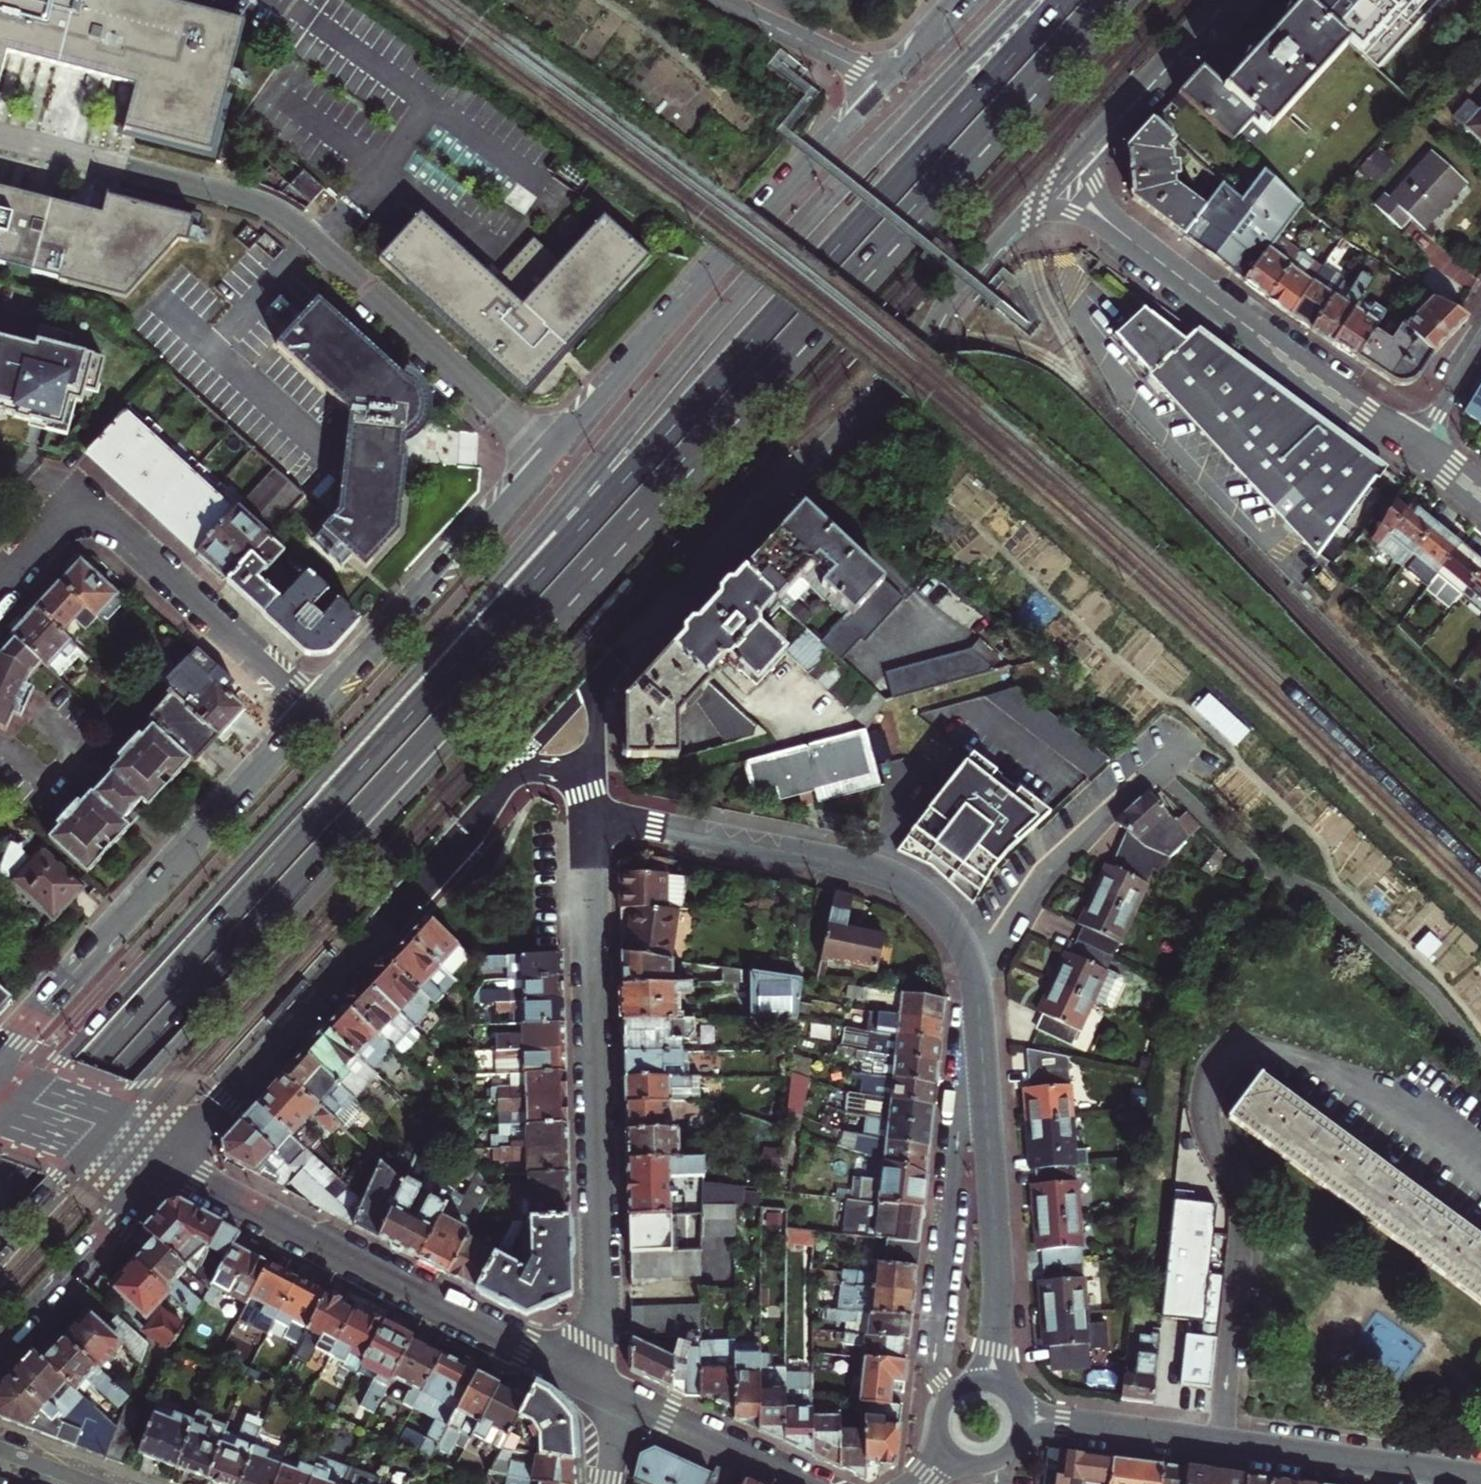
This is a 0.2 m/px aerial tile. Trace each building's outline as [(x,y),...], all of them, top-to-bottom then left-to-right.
[(8,56),(70,72),(136,89),(126,128),(125,132),(211,155),(227,96),(245,25),(160,3),(160,5),(142,0),(0,0),(0,86),(8,56)] [(1304,4),(1378,71),(1443,0),(1308,0),(1304,4)] [(1227,90),(1204,69),(1179,96),(1265,172),(1302,206),(1314,217),(1415,105),(1378,71),(1304,4),(1227,90)] [(227,96),(211,155),(125,132),(126,128),(120,127),(117,137),(216,162),(232,98),(227,96)] [(1480,142),(1480,112),(1479,113),(1468,103),(1454,118),(1480,142)] [(1186,235),(1205,209),(1175,185),(1174,177),(1180,174),(1179,161),(1175,161),(1174,153),(1173,151),(1178,143),(1155,122),(1142,136),(1130,150),(1131,195),(1156,212),(1186,235)] [(1467,183),(1431,151),(1389,198),(1385,194),(1375,205),(1402,228),(1411,218),(1424,229),(1467,183)] [(305,172),(291,187),(310,205),(324,189),(305,172)] [(1205,209),(1186,235),(1245,280),(1278,237),(1302,206),(1265,172),(1240,200),(1223,185),(1205,209)] [(61,283),(61,284),(126,301),(179,244),(188,246),(192,231),(194,222),(107,200),(106,204),(103,218),(36,201),(0,192),(0,267),(61,283)] [(101,202),(106,204),(107,200),(194,222),(192,231),(197,233),(201,218),(103,192),(101,202)] [(532,239),(522,250),(493,283),(419,216),(378,262),(487,361),(492,356),(497,361),(493,366),(501,374),(506,377),(512,380),(518,382),(522,383),(526,383),(530,382),(534,381),(541,377),(547,371),(552,365),(555,358),(556,356),(556,354),(552,350),(558,345),(565,351),(591,323),(598,315),(649,259),(602,217),(560,264),(532,239)] [(1245,280),(1270,300),(1302,250),(1297,246),(1295,249),(1278,237),(1245,280)] [(1270,300),(1291,316),(1316,278),(1307,273),(1314,262),(1306,257),(1308,254),(1302,250),(1270,300)] [(1316,278),(1291,316),(1312,330),(1337,292),(1328,286),(1341,265),(1329,257),(1316,278)] [(1371,259),(1359,277),(1371,284),(1383,266),(1371,259)] [(1337,292),(1312,330),(1333,344),(1358,304),(1371,284),(1359,277),(1350,291),(1341,285),(1337,292)] [(1436,298),(1408,330),(1434,355),(1470,319),(1459,312),(1437,298),(1436,298)] [(403,378),(319,301),(277,346),(350,414),(339,513),(323,530),(365,571),(399,534),(408,458),(405,457),(406,449),(407,440),(411,438),(414,435),(417,431),(420,428),(422,423),(424,418),(425,413),(425,408),(424,403),(422,398),(420,394),(417,389),(410,383),(402,378),(403,378)] [(1356,359),(1385,314),(1372,306),(1369,311),(1358,304),(1333,344),(1356,359)] [(1115,336),(1150,375),(1186,340),(1144,309),(1115,336)] [(1388,310),(1385,314),(1356,359),(1387,379),(1391,381),(1395,383),(1398,384),(1402,384),(1407,384),(1411,383),(1414,382),(1418,380),(1434,355),(1408,330),(1388,310)] [(1315,559),(1385,469),(1196,330),(1186,340),(1150,375),(1315,559)] [(9,410),(8,415),(19,418),(18,422),(27,424),(34,426),(35,422),(67,430),(74,402),(81,404),(86,405),(89,391),(91,385),(102,388),(108,362),(73,353),(65,351),(68,337),(45,331),(40,351),(0,341),(0,408),(9,410)] [(65,351),(73,353),(76,339),(68,337),(65,351)] [(91,385),(89,391),(101,394),(102,388),(91,385)] [(1467,414),(1480,423),(1480,391),(1467,414)] [(34,426),(34,429),(72,438),(81,404),(74,402),(67,430),(35,422),(34,426)] [(8,415),(9,410),(0,408),(0,418),(7,417),(8,415)] [(109,475),(146,435),(124,414),(86,455),(98,465),(109,475)] [(167,454),(146,435),(109,475),(120,485),(130,495),(167,454)] [(167,454),(130,495),(142,505),(152,515),(189,475),(167,454)] [(189,475),(152,515),(163,525),(174,535),(211,495),(189,475)] [(184,544),(196,555),(233,515),(211,495),(174,535),(184,544)] [(1408,512),(1397,503),(1372,543),(1401,567),(1412,553),(1436,524),(1413,505),(1408,512)] [(227,583),(269,537),(270,536),(240,508),(233,515),(196,555),(212,570),(227,583)] [(864,645),(905,600),(802,510),(771,544),(743,574),(806,632),(840,663),(860,642),(864,645)] [(1438,574),(1462,545),(1436,524),(1412,553),(1438,574)] [(270,579),(290,557),(269,537),(227,583),(265,618),(287,594),(270,579)] [(1463,594),(1480,572),(1480,561),(1462,545),(1438,574),(1463,594)] [(59,585),(94,618),(115,596),(80,563),(71,573),(59,585)] [(1463,594),(1480,609),(1480,572),(1463,594)] [(757,687),(784,657),(806,632),(743,574),(707,613),(671,652),(707,685),(728,662),(756,686),(757,687)] [(265,618),(305,655),(328,653),(335,649),(359,623),(349,613),(310,576),(290,597),(287,594),(265,618)] [(35,611),(65,638),(77,625),(88,635),(99,623),(94,618),(59,585),(46,599),(35,611)] [(41,662),(58,678),(81,653),(65,638),(35,611),(22,625),(12,636),(14,638),(41,662)] [(840,663),(806,632),(784,657),(795,668),(827,698),(851,674),(840,663)] [(25,685),(30,675),(41,662),(14,638),(0,652),(0,730),(4,731),(12,714),(20,718),(32,689),(25,685)] [(979,642),(971,652),(886,675),(893,701),(1010,669),(979,642)] [(161,684),(171,694),(218,737),(230,723),(242,710),(224,693),(231,685),(195,649),(161,684)] [(676,718),(692,701),(707,685),(671,652),(645,680),(625,701),(624,751),(624,761),(676,762),(676,718)] [(692,701),(722,748),(763,736),(707,685),(692,701)] [(1090,779),(1109,761),(1018,687),(986,696),(1090,779)] [(147,720),(152,725),(191,761),(194,763),(205,751),(218,737),(171,694),(147,720)] [(122,822),(141,801),(148,807),(166,787),(159,781),(163,778),(166,774),(173,780),(191,761),(152,725),(141,737),(137,734),(117,757),(120,760),(109,772),(111,774),(92,795),(90,793),(79,806),(76,803),(55,825),(58,828),(47,840),(86,876),(104,856),(98,850),(101,846),(105,842),(111,848),(129,828),(122,822)] [(884,782),(870,730),(869,728),(749,762),(758,793),(780,787),(784,799),(811,791),(819,789),(823,799),(882,783),(884,782)] [(974,756),(896,849),(929,864),(966,908),(1000,864),(1012,853),(1051,816),(974,756)] [(1159,863),(1181,844),(1146,797),(1130,813),(1116,826),(1129,838),(1144,853),(1159,863)] [(1133,913),(1159,863),(1144,853),(1129,838),(1113,870),(1107,867),(1101,880),(1093,895),(1133,913)] [(17,852),(20,846),(12,843),(0,871),(0,876),(11,885),(13,882),(53,919),(66,905),(82,888),(42,852),(30,864),(17,852)] [(647,872),(615,871),(616,907),(673,908),(677,908),(677,872),(647,872)] [(826,889),(814,958),(871,967),(877,932),(857,928),(840,926),(845,893),(826,889)] [(1085,928),(1078,942),(1112,957),(1133,913),(1093,895),(1085,912),(1079,924),(1085,928)] [(623,933),(622,953),(672,960),(673,908),(616,907),(617,925),(617,933),(623,933)] [(449,931),(431,915),(421,926),(409,938),(440,967),(452,954),(459,960),(469,950),(449,931)] [(440,967),(409,938),(401,948),(389,960),(434,1001),(454,979),(440,967)] [(1057,969),(1051,982),(1091,999),(1109,1007),(1121,981),(1119,976),(1105,970),(1112,957),(1078,942),(1072,955),(1065,953),(1057,969)] [(672,960),(622,953),(617,952),(618,968),(619,985),(682,983),(682,961),(672,960)] [(506,977),(562,975),(561,962),(561,953),(480,955),(482,967),(506,966),(506,977)] [(379,971),(368,983),(413,1025),(434,1001),(389,960),(379,971)] [(719,966),(693,963),(693,982),(720,982),(719,966)] [(790,1016),(794,977),(719,966),(720,982),(741,981),(743,1017),(790,1016)] [(471,1002),(493,1001),(562,999),(562,983),(562,975),(506,977),(506,988),(474,989),(471,993),(471,1002)] [(1091,999),(1051,982),(1042,999),(1036,1011),(1043,1014),(1037,1027),(1071,1041),(1091,999)] [(413,1025),(368,983),(359,993),(349,1003),(394,1046),(413,1025)] [(682,983),(619,985),(619,1005),(620,1021),(675,1019),(674,996),(685,995),(684,983),(682,983)] [(896,1005),(895,1017),(937,1020),(938,1007),(939,997),(858,986),(857,997),(896,1005)] [(12,1003),(0,992),(0,1016),(12,1003)] [(562,999),(493,1001),(493,1013),(506,1013),(507,1023),(563,1022),(562,1006),(562,999)] [(394,1046),(349,1003),(341,1011),(328,1025),(374,1068),(394,1046)] [(868,1015),(866,1030),(935,1039),(936,1030),(937,1020),(895,1017),(868,1015)] [(675,1019),(620,1021),(620,1037),(621,1053),(677,1052),(676,1040),(680,1040),(687,1032),(686,1019),(675,1019)] [(494,1038),(495,1048),(564,1047),(563,1029),(563,1022),(507,1023),(507,1037),(494,1038)] [(374,1068),(328,1025),(318,1036),(305,1050),(359,1101),(383,1076),(374,1068)] [(835,1052),(849,1055),(933,1063),(934,1052),(935,1039),(866,1030),(839,1025),(835,1052)] [(564,1047),(495,1048),(495,1059),(508,1059),(508,1071),(565,1069),(564,1056),(564,1047)] [(1021,1102),(1022,1120),(1066,1116),(1060,1049),(1023,1047),(1026,1086),(1019,1087),(1021,1102)] [(359,1101),(305,1050),(296,1060),(284,1072),(339,1123),(359,1101)] [(787,1050),(786,1067),(802,1070),(803,1051),(787,1050)] [(835,1052),(830,1051),(830,1056),(851,1069),(870,1071),(870,1081),(931,1086),(932,1074),(933,1063),(849,1055),(835,1052)] [(677,1052),(621,1053),(621,1068),(622,1078),(677,1077),(677,1052)] [(802,1070),(786,1067),(784,1088),(799,1091),(802,1070)] [(495,1088),(496,1099),(566,1097),(565,1079),(565,1069),(508,1071),(509,1087),(495,1088)] [(269,1089),(257,1101),(296,1137),(314,1116),(334,1135),(342,1126),(339,1123),(284,1072),(269,1089)] [(677,1077),(622,1078),(622,1090),(623,1102),(678,1101),(677,1077)] [(1230,1119),(1480,1306),(1480,1240),(1479,1238),(1471,1233),(1475,1227),(1471,1224),(1464,1227),(1424,1198),(1416,1192),(1420,1186),(1415,1183),(1408,1186),(1367,1156),(1360,1150),(1364,1145),(1359,1141),(1352,1145),(1305,1110),(1296,1104),(1300,1098),(1295,1094),(1288,1098),(1260,1077),(1230,1119)] [(931,1086),(870,1081),(857,1081),(856,1092),(888,1096),(887,1105),(929,1108),(930,1097),(931,1086)] [(799,1091),(784,1088),(782,1108),(797,1112),(799,1091)] [(566,1097),(496,1099),(496,1111),(510,1111),(511,1125),(566,1122),(566,1110),(566,1097)] [(929,1108),(887,1105),(859,1103),(843,1099),(841,1120),(861,1122),(927,1128),(928,1119),(929,1108)] [(222,1140),(223,1153),(286,1186),(302,1177),(294,1168),(311,1151),(296,1137),(257,1101),(239,1122),(222,1140)] [(678,1101),(623,1102),(623,1119),(623,1130),(663,1129),(663,1119),(699,1118),(699,1102),(696,1101),(678,1101)] [(797,1112),(782,1108),(781,1120),(796,1125),(797,1112)] [(511,1125),(510,1111),(496,1111),(497,1125),(511,1125)] [(1024,1137),(1025,1153),(1032,1153),(1034,1168),(1070,1165),(1066,1116),(1022,1120),(1024,1137)] [(781,1120),(780,1129),(795,1134),(797,1126),(796,1125),(781,1120)] [(566,1122),(511,1125),(497,1125),(498,1137),(511,1137),(511,1148),(567,1146),(567,1134),(566,1122)] [(927,1128),(861,1122),(859,1141),(925,1147),(926,1138),(927,1128)] [(663,1129),(623,1130),(624,1139),(625,1161),(674,1159),(673,1129),(663,1129)] [(798,1136),(779,1135),(774,1192),(788,1193),(790,1174),(795,1175),(796,1160),(798,1136)] [(498,1137),(498,1149),(511,1148),(511,1137),(498,1137)] [(922,1191),(923,1176),(924,1161),(925,1147),(859,1141),(841,1140),(840,1149),(882,1162),(880,1179),(859,1177),(858,1181),(795,1175),(790,1174),(788,1193),(846,1201),(920,1209),(922,1191)] [(567,1146),(511,1148),(498,1149),(499,1162),(535,1160),(535,1173),(568,1172),(568,1159),(567,1146)] [(320,1196),(335,1212),(354,1222),(365,1201),(311,1151),(294,1168),(302,1177),(320,1196)] [(450,1187),(455,1192),(463,1178),(474,1183),(482,1170),(471,1159),(468,1156),(450,1187)] [(625,1185),(626,1216),(667,1214),(667,1195),(674,1195),(674,1190),(667,1190),(667,1177),(698,1176),(698,1158),(674,1159),(625,1161),(625,1185)] [(796,1160),(795,1175),(858,1181),(859,1177),(859,1167),(796,1160)] [(422,1161),(408,1187),(381,1236),(402,1247),(419,1256),(435,1228),(455,1192),(450,1187),(422,1161)] [(384,1165),(365,1201),(354,1222),(366,1228),(381,1236),(408,1187),(384,1165)] [(1031,1218),(1075,1214),(1070,1165),(1034,1168),(1035,1185),(1028,1185),(1029,1199),(1031,1218)] [(442,1231),(435,1228),(419,1256),(433,1264),(449,1272),(477,1221),(490,1198),(503,1174),(487,1175),(482,1170),(474,1183),(449,1229),(445,1226),(442,1231)] [(568,1172),(535,1173),(505,1174),(506,1197),(569,1194),(568,1183),(568,1172)] [(763,1191),(698,1183),(698,1202),(734,1205),(762,1207),(763,1191)] [(1211,1385),(1223,1272),(1201,1270),(1208,1204),(1194,1201),(1195,1190),(1176,1188),(1162,1314),(1201,1318),(1199,1335),(1185,1333),(1180,1382),(1196,1384),(1211,1385)] [(569,1194),(506,1197),(507,1220),(514,1219),(522,1219),(531,1219),(569,1217),(569,1205),(569,1194)] [(173,1203),(166,1205),(144,1229),(151,1236),(177,1259),(187,1268),(211,1289),(236,1241),(240,1233),(181,1201),(173,1203)] [(842,1235),(872,1238),(917,1242),(918,1228),(919,1220),(920,1209),(846,1201),(842,1235)] [(734,1205),(698,1202),(697,1230),(735,1230),(734,1205)] [(667,1214),(626,1216),(627,1233),(627,1252),(667,1251),(667,1214)] [(1043,1265),(1079,1261),(1075,1214),(1031,1218),(1033,1240),(1033,1249),(1041,1248),(1043,1265)] [(569,1217),(531,1219),(533,1260),(530,1261),(525,1270),(496,1254),(478,1287),(502,1300),(527,1313),(572,1295),(569,1217)] [(477,1221),(449,1272),(463,1280),(478,1287),(496,1254),(499,1248),(514,1219),(507,1220),(477,1221)] [(504,1250),(522,1219),(514,1219),(499,1248),(504,1250)] [(138,1258),(135,1261),(169,1293),(196,1317),(203,1304),(177,1280),(187,1268),(177,1259),(151,1236),(141,1247),(141,1254),(138,1258)] [(916,1256),(917,1242),(872,1238),(870,1258),(874,1262),(873,1272),(844,1269),(843,1274),(842,1287),(847,1287),(852,1288),(857,1288),(912,1293),(916,1256)] [(248,1247),(236,1241),(211,1289),(204,1301),(213,1305),(221,1291),(247,1304),(250,1298),(268,1264),(250,1255),(245,1252),(248,1247)] [(667,1251),(627,1252),(628,1278),(696,1276),(697,1250),(667,1251)] [(118,1280),(113,1286),(146,1318),(148,1317),(153,1321),(147,1330),(170,1348),(184,1327),(158,1307),(169,1293),(135,1261),(134,1262),(128,1262),(122,1268),(122,1275),(118,1280)] [(1039,1314),(1084,1310),(1079,1261),(1043,1265),(1044,1280),(1036,1281),(1038,1299),(1039,1314)] [(269,1334),(276,1321),(298,1280),(284,1272),(268,1264),(250,1298),(247,1304),(240,1318),(269,1334)] [(309,1329),(327,1295),(312,1287),(298,1280),(276,1321),(290,1328),(293,1321),(309,1329)] [(857,1288),(854,1313),(910,1318),(911,1305),(912,1293),(857,1288)] [(316,1349),(332,1357),(354,1313),(341,1306),(342,1303),(340,1302),(327,1295),(309,1329),(306,1336),(319,1343),(316,1349)] [(696,1305),(629,1306),(630,1330),(683,1331),(696,1331),(696,1305)] [(1084,1310),(1039,1314),(1041,1335),(1042,1347),(1050,1346),(1051,1359),(1088,1355),(1087,1344),(1101,1343),(1098,1308),(1084,1310)] [(910,1318),(854,1313),(833,1311),(833,1316),(857,1318),(856,1335),(908,1340),(909,1329),(910,1318)] [(82,1318),(77,1324),(71,1326),(65,1332),(65,1338),(64,1339),(98,1370),(121,1346),(142,1365),(148,1345),(117,1316),(105,1330),(86,1313),(82,1318)] [(363,1366),(384,1325),(371,1318),(368,1317),(366,1319),(354,1313),(332,1357),(345,1364),(343,1367),(358,1375),(363,1366)] [(293,1321),(290,1328),(306,1336),(309,1329),(293,1321)] [(374,1414),(393,1378),(412,1340),(399,1333),(384,1325),(363,1366),(380,1375),(377,1380),(374,1382),(361,1407),(374,1414)] [(1152,1403),(1161,1327),(1150,1326),(1148,1336),(1139,1335),(1134,1376),(1122,1374),(1119,1399),(1135,1401),(1152,1403)] [(670,1358),(630,1340),(631,1369),(656,1381),(686,1395),(686,1394),(688,1337),(695,1337),(696,1331),(683,1331),(670,1358)] [(854,1357),(864,1358),(906,1362),(907,1351),(908,1340),(856,1335),(829,1332),(829,1337),(834,1338),(834,1343),(855,1345),(854,1357)] [(688,1337),(686,1394),(708,1395),(718,1396),(717,1399),(736,1409),(736,1359),(735,1347),(735,1342),(695,1342),(695,1337),(688,1337)] [(55,1348),(44,1361),(77,1391),(88,1380),(120,1407),(129,1398),(98,1370),(64,1339),(55,1348)] [(414,1409),(441,1355),(426,1347),(412,1340),(393,1378),(412,1389),(404,1404),(414,1409)] [(735,1347),(736,1359),(755,1359),(755,1351),(755,1347),(735,1347)] [(28,1357),(21,1364),(82,1419),(74,1446),(90,1452),(104,1416),(77,1391),(44,1361),(33,1351),(28,1357)] [(758,1430),(759,1387),(759,1364),(760,1351),(755,1351),(755,1359),(736,1359),(736,1409),(736,1419),(746,1424),(758,1430)] [(459,1365),(441,1355),(414,1409),(436,1421),(419,1454),(432,1460),(438,1449),(477,1374),(459,1365)] [(906,1362),(864,1358),(860,1407),(869,1408),(887,1410),(891,1382),(904,1383),(905,1375),(906,1362)] [(264,1365),(255,1361),(246,1377),(256,1381),(264,1365)] [(74,1446),(82,1419),(21,1364),(13,1373),(9,1377),(61,1424),(56,1439),(74,1446)] [(759,1364),(759,1387),(767,1388),(767,1365),(759,1364)] [(767,1388),(759,1387),(758,1430),(774,1437),(785,1442),(786,1374),(786,1365),(767,1365),(767,1388)] [(471,1441),(474,1435),(500,1386),(488,1380),(477,1374),(438,1449),(449,1455),(460,1435),(471,1441)] [(810,1454),(811,1421),(812,1375),(786,1374),(785,1442),(794,1447),(810,1454)] [(56,1439),(61,1424),(9,1377),(0,1387),(0,1418),(56,1439)] [(500,1386),(474,1435),(503,1450),(528,1401),(515,1394),(500,1386)] [(528,1401),(503,1450),(537,1456),(574,1462),(572,1440),(570,1420),(567,1416),(548,1395),(535,1388),(528,1401)] [(172,1420),(175,1414),(157,1407),(154,1414),(172,1420)] [(869,1408),(868,1424),(867,1462),(876,1461),(877,1465),(888,1465),(897,1466),(902,1412),(887,1410),(869,1408)] [(199,1409),(195,1421),(177,1469),(195,1475),(208,1480),(225,1432),(228,1426),(211,1420),(213,1414),(199,1409)] [(177,1469),(195,1421),(175,1414),(172,1420),(154,1414),(139,1454),(158,1461),(177,1469)] [(838,1468),(839,1421),(839,1414),(833,1415),(833,1422),(811,1421),(810,1454),(820,1459),(838,1468)] [(137,1420),(122,1415),(117,1428),(106,1458),(113,1460),(121,1463),(137,1420)] [(117,1428),(104,1416),(90,1452),(99,1455),(106,1458),(117,1428)] [(868,1424),(839,1421),(838,1468),(854,1475),(864,1480),(867,1465),(867,1462),(868,1424)] [(208,1480),(219,1483),(241,1483),(258,1439),(259,1435),(243,1429),(240,1438),(225,1432),(208,1480)] [(258,1439),(241,1483),(276,1483),(282,1466),(266,1460),(272,1444),(258,1439)] [(1043,1483),(1109,1483),(1112,1459),(1082,1455),(1061,1453),(1062,1449),(1048,1447),(1043,1483)] [(637,1482),(642,1483),(708,1483),(712,1476),(655,1448),(642,1456),(639,1471),(637,1482)] [(515,1478),(546,1483),(575,1483),(575,1476),(574,1462),(537,1456),(535,1465),(498,1459),(490,1474),(515,1478)] [(310,1483),(329,1483),(327,1483),(334,1464),(320,1458),(318,1464),(310,1483)] [(285,1459),(282,1466),(298,1472),(300,1465),(285,1459)] [(1109,1483),(1157,1483),(1160,1464),(1135,1461),(1112,1459),(1109,1483)] [(276,1483),(310,1483),(318,1464),(312,1462),(309,1469),(300,1465),(298,1472),(282,1466),(276,1483)] [(1157,1483),(1183,1483),(1185,1467),(1172,1466),(1160,1464),(1157,1483)] [(730,1473),(716,1467),(712,1476),(708,1483),(724,1483),(730,1473)] [(1183,1483),(1207,1483),(1209,1470),(1198,1469),(1185,1467),(1183,1483)] [(1245,1474),(1227,1472),(1209,1470),(1207,1483),(1243,1483),(1245,1474)] [(724,1483),(741,1483),(743,1480),(730,1473),(724,1483)] [(1243,1483),(1270,1483),(1271,1477),(1257,1476),(1245,1474),(1243,1483)] [(381,1480),(366,1475),(363,1483),(380,1483),(381,1480)]
